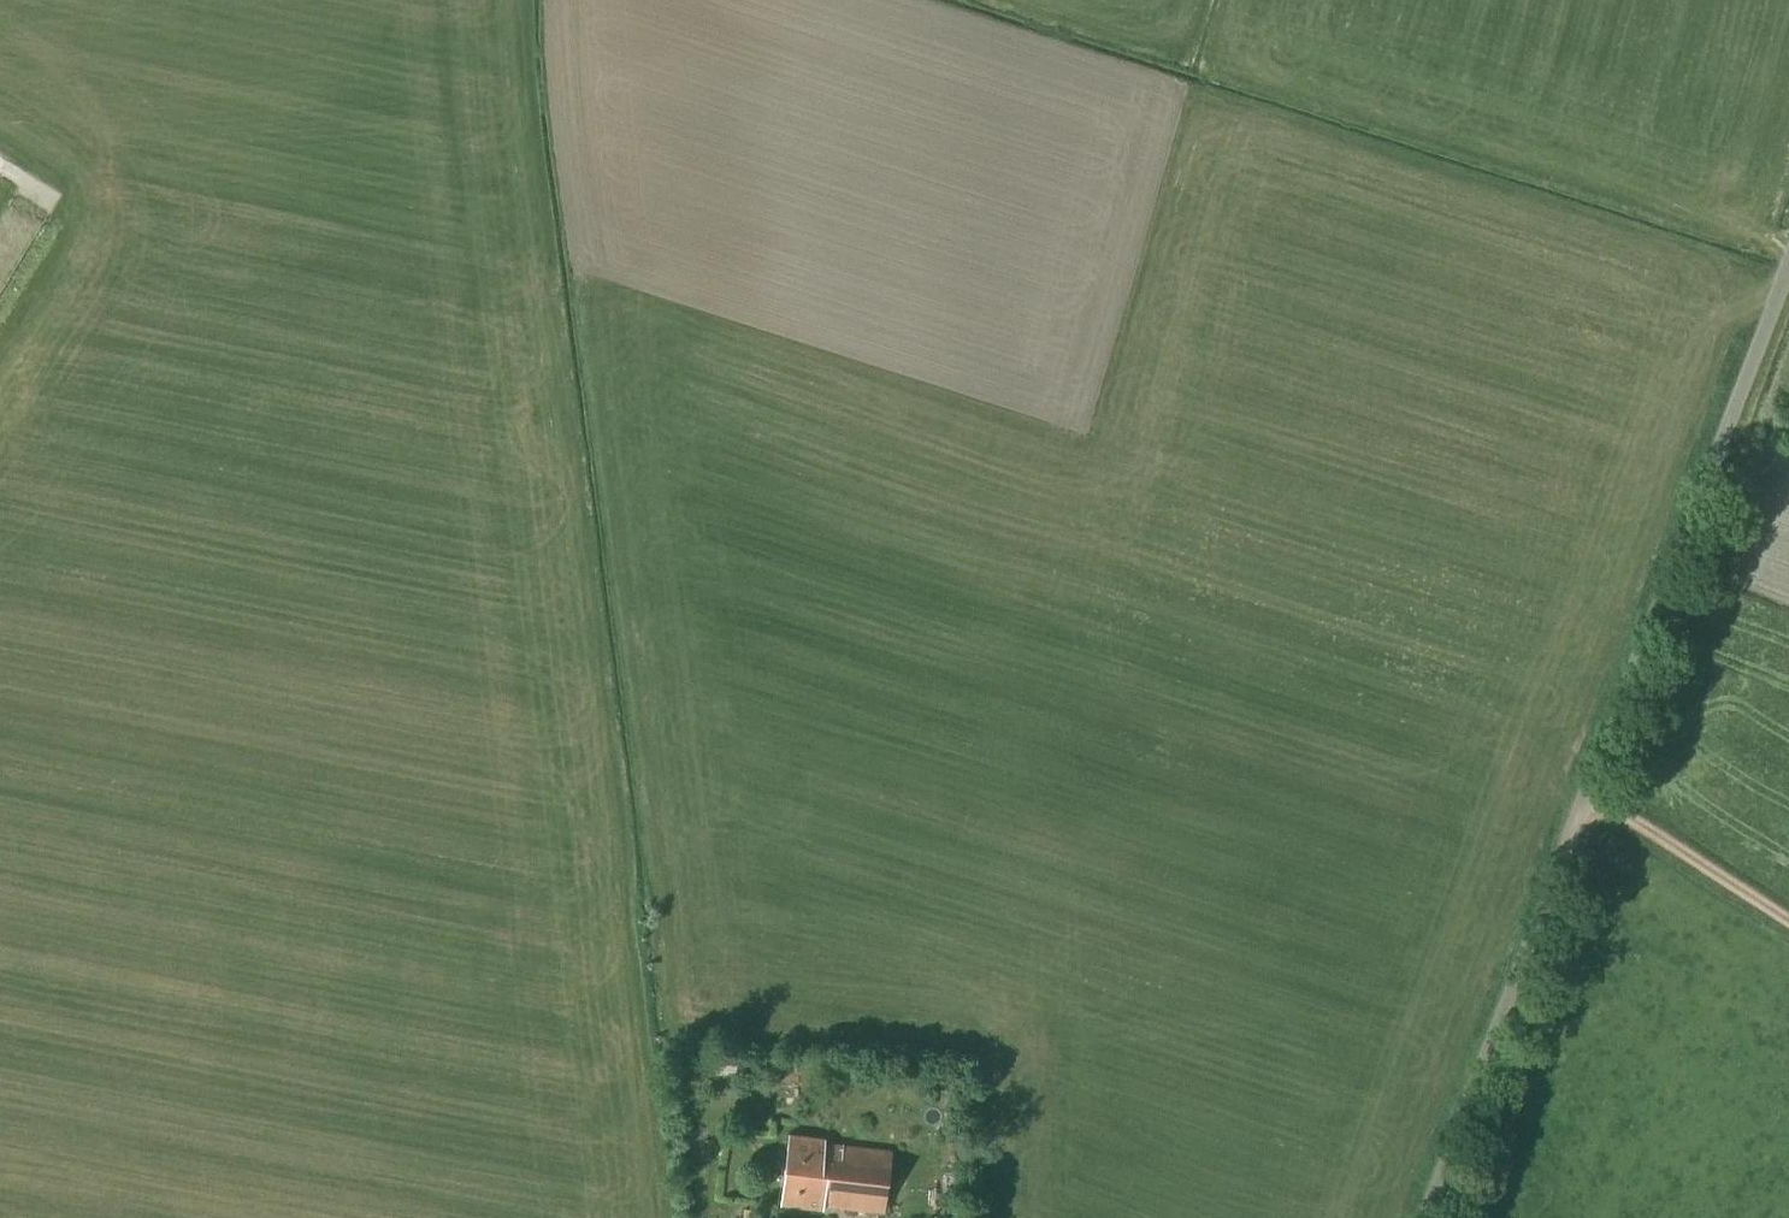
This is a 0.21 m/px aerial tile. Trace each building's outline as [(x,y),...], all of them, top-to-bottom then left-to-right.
[(884,1213),(891,1151),(823,1143),(824,1140),(789,1136),(780,1205),(823,1210),(823,1206),(884,1213)]
